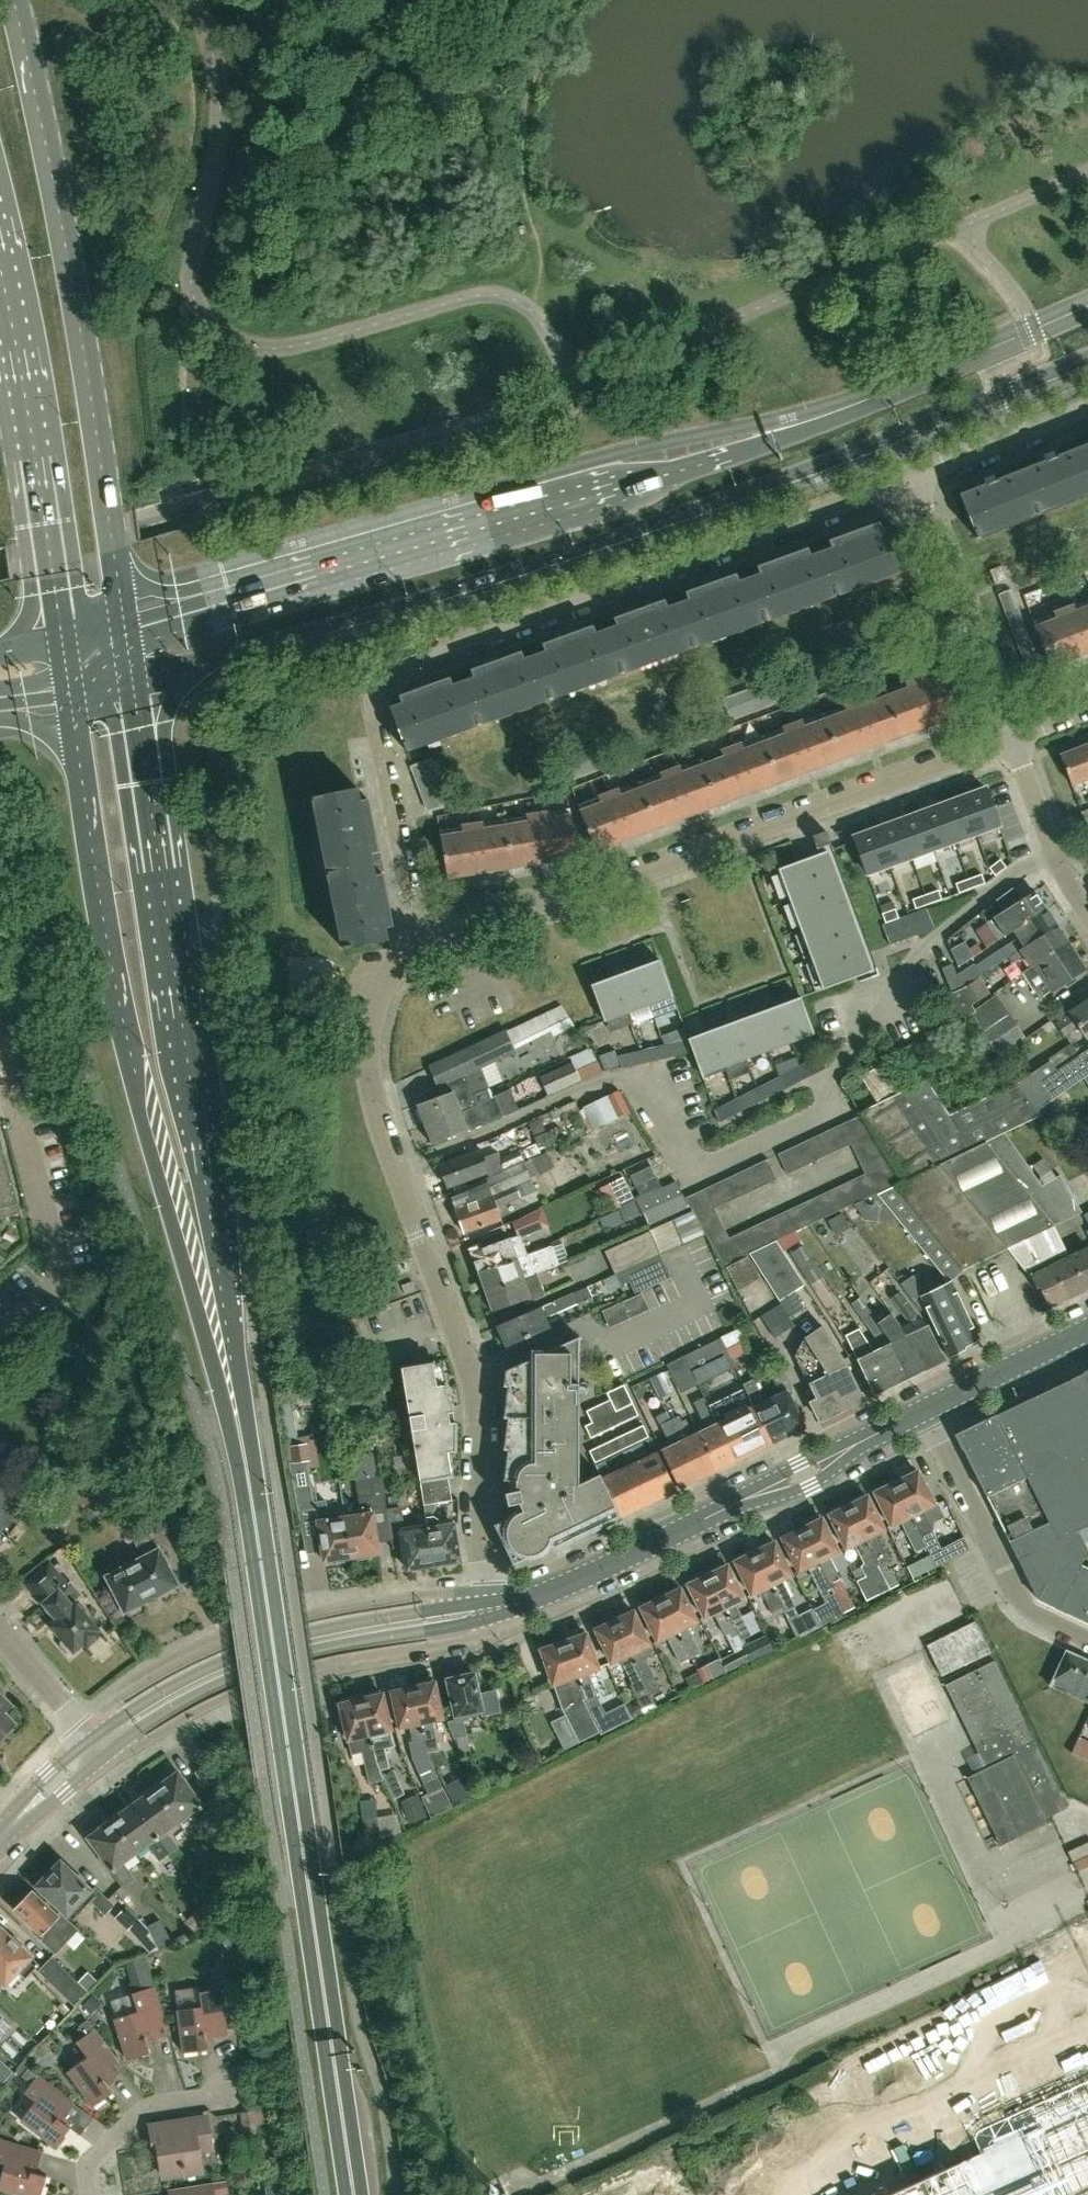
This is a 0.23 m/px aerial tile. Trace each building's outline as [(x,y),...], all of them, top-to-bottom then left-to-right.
[(1087,494),(1087,464),(1081,447),(1021,471),(1038,514),(1087,494)] [(1021,471),(971,491),(962,495),(976,530),(974,531),(977,538),(1038,514),(1021,471)] [(831,548),(821,552),(836,594),(910,568),(907,560),(906,560),(894,526),(882,530),(879,522),(866,526),(868,532),(843,541),(841,535),(829,540),(831,548)] [(765,620),(836,594),(821,552),(811,556),(808,547),(795,552),(797,557),(772,566),(770,561),(757,566),(760,574),(749,578),(765,620)] [(996,585),(1008,580),(1002,565),(990,570),(996,585)] [(688,600),(678,604),(693,646),(765,620),(749,578),(739,582),(736,573),(723,578),(725,583),(700,592),(698,587),(685,592),(688,600)] [(1011,590),(1000,594),(1026,664),(1037,659),(1011,590)] [(616,626),(606,630),(621,672),(693,646),(678,604),(668,608),(665,599),(651,604),(653,609),(628,618),(627,613),(613,618),(616,626)] [(1077,612),(1075,605),(1064,609),(1082,655),(1083,654),(1082,652),(1087,650),(1087,607),(1077,612)] [(1082,655),(1064,609),(1054,613),(1057,620),(1036,628),(1051,666),(1068,660),(1070,659),(1069,657),(1080,652),(1081,655),(1082,655)] [(535,656),(550,697),(621,672),(606,630),(596,633),(593,625),(580,630),(582,635),(557,644),(555,639),(542,643),(545,652),(535,656)] [(473,678),(463,682),(478,723),(550,697),(535,656),(524,659),(521,651),(508,656),(510,661),(485,670),(483,665),(470,669),(473,678)] [(963,713),(948,674),(927,682),(924,675),(915,679),(933,725),(932,722),(943,718),(944,721),(946,720),(963,713)] [(402,704),(391,707),(403,742),(403,743),(405,749),(478,723),(463,682),(453,685),(450,677),(437,682),(438,687),(414,695),(412,691),(399,695),(402,704)] [(933,725),(915,679),(904,683),(907,689),(887,697),(902,736),(918,730),(920,730),(919,727),(930,723),(931,725),(933,725)] [(724,699),(731,719),(775,702),(767,683),(724,699)] [(885,743),(902,736),(887,697),(866,704),(863,698),(854,702),(871,748),(872,748),(871,745),(883,741),(883,743),(885,743)] [(871,748),(854,702),(844,705),(846,712),(826,720),(840,759),(857,753),(859,753),(858,750),(869,746),(870,748),(871,748)] [(840,759),(826,720),(805,727),(802,721),(792,725),(810,771),(811,771),(810,768),(822,764),(823,766),(824,766),(824,765),(840,759)] [(810,771),(792,725),(782,728),(785,735),(764,743),(779,782),(796,776),(798,775),(797,773),(808,769),(809,771),(810,771)] [(779,782),(764,743),(743,750),(741,744),(731,748),(748,794),(749,794),(748,791),(759,787),(760,789),(762,789),(779,782)] [(561,760),(568,779),(612,763),(605,744),(561,760)] [(1086,746),(1061,755),(1072,784),(1087,778),(1087,752),(1086,746)] [(748,794),(731,748),(721,752),(723,758),(703,765),(718,805),(734,799),(736,799),(735,796),(746,792),(747,794),(748,794)] [(426,810),(435,807),(447,803),(432,759),(411,767),(426,810)] [(701,812),(718,805),(703,765),(682,773),(680,767),(670,771),(687,817),(688,817),(687,814),(698,810),(699,812),(701,812)] [(687,817),(670,771),(660,775),(662,781),(641,788),(656,828),(673,822),(675,821),(674,819),(685,815),(686,817),(687,817)] [(656,828),(641,788),(621,796),(618,790),(608,793),(626,840),(627,839),(626,837),(637,833),(638,835),(640,834),(656,828)] [(985,788),(963,796),(976,833),(999,824),(985,788)] [(327,873),(372,864),(370,854),(378,852),(375,839),(369,840),(364,815),(370,813),(367,800),(359,802),(356,789),(312,798),(327,873)] [(626,840),(608,793),(598,797),(600,803),(580,811),(595,851),(612,845),(614,844),(613,842),(624,837),(625,840),(626,840)] [(955,841),(976,833),(963,796),(941,804),(955,841)] [(933,849),(955,841),(941,804),(920,812),(933,849)] [(559,860),(577,857),(570,814),(548,818),(547,812),(537,814),(545,862),(545,860),(557,857),(557,860),(559,860)] [(933,849),(920,812),(898,820),(911,857),(933,849)] [(545,862),(537,814),(526,815),(527,821),(505,825),(512,867),(530,864),(530,865),(531,864),(531,862),(543,860),(544,862),(545,862)] [(911,857),(898,820),(876,828),(890,865),(911,857)] [(512,867),(505,825),(483,828),(482,822),(472,824),(480,873),(481,873),(480,870),(493,868),(493,871),(495,870),(494,870),(512,867)] [(463,832),(440,836),(447,878),(466,875),(467,875),(467,872),(479,870),(479,873),(480,873),(472,824),(462,826),(463,832)] [(876,828),(854,836),(855,841),(867,873),(890,865),(876,828)] [(812,836),(817,849),(831,844),(826,831),(812,836)] [(803,958),(810,956),(812,962),(806,965),(814,988),(821,985),(822,990),(871,972),(827,851),(778,869),(779,873),(773,876),(781,899),(788,897),(790,903),(784,905),(792,929),(799,926),(801,933),(795,935),(803,958)] [(995,875),(1006,867),(1000,859),(989,867),(995,875)] [(372,864),(327,873),(343,949),(387,940),(385,929),(393,927),(390,913),(384,914),(379,888),(385,887),(382,874),(374,876),(372,864)] [(981,873),(968,878),(972,888),(985,883),(981,873)] [(959,892),(972,888),(968,878),(955,883),(959,892)] [(928,903),(941,899),(938,889),(925,894),(928,903)] [(1005,936),(1013,931),(1046,909),(1034,890),(986,921),(999,940),(1005,936)] [(925,894),(912,899),(916,908),(928,903),(925,894)] [(885,922),(898,918),(895,908),(882,913),(885,922)] [(934,928),(927,909),(886,924),(882,926),(889,945),(934,928)] [(1046,909),(1013,931),(1017,937),(1002,947),(1009,957),(1023,947),(1056,925),(1046,909)] [(1034,963),(1067,942),(1056,925),(1023,947),(1009,957),(1012,962),(1023,955),(1030,966),(1034,963)] [(959,966),(975,956),(970,949),(965,941),(951,949),(959,966)] [(1039,997),(1084,968),(1067,942),(1034,963),(1030,966),(1022,971),(1039,997)] [(650,1004),(673,996),(659,960),(636,968),(650,1004)] [(974,962),(957,973),(953,962),(943,966),(952,990),(962,986),(982,973),(974,962)] [(627,1013),(650,1004),(636,968),(614,977),(627,1013)] [(614,977),(591,985),(604,1021),(627,1013),(614,977)] [(972,1004),(991,994),(979,977),(966,986),(963,988),(971,1005),(972,1004)] [(972,1004),(971,1005),(963,988),(966,986),(941,996),(952,1023),(973,1013),(976,1012),(975,1010),(972,1004)] [(997,994),(975,1010),(976,1012),(973,1013),(982,1030),(998,1054),(1025,1037),(1008,1012),(997,994)] [(800,997),(778,1005),(791,1042),(814,1033),(800,997)] [(1087,1036),(1087,1001),(1070,1013),(1071,1014),(1057,1023),(1064,1034),(1072,1029),(1073,1031),(1080,1026),(1087,1037),(1087,1036)] [(769,1050),(791,1042),(778,1005),(755,1014),(769,1050)] [(755,1014),(733,1022),(746,1058),(769,1050),(755,1014)] [(733,1022),(710,1030),(724,1067),(746,1058),(733,1022)] [(688,1039),(688,1040),(693,1052),(701,1075),(724,1067),(710,1030),(688,1039)] [(442,1094),(417,1104),(424,1124),(474,1106),(492,1097),(489,1089),(488,1087),(481,1066),(495,1060),(515,1051),(512,1043),(508,1033),(507,1031),(432,1066),(437,1082),(442,1094)] [(622,1069),(693,1052),(688,1040),(617,1057),(622,1069)] [(860,1112),(861,1114),(886,1155),(903,1181),(895,1185),(878,1194),(949,1281),(927,1291),(921,1294),(912,1298),(921,1309),(928,1306),(944,1339),(941,1340),(949,1356),(965,1348),(967,1344),(980,1338),(951,1277),(962,1270),(963,1270),(1008,1248),(1010,1247),(1021,1242),(1027,1239),(1044,1230),(1055,1225),(1074,1216),(1081,1212),(1081,1211),(1061,1174),(1056,1176),(1042,1184),(1030,1167),(1005,1132),(1042,1114),(1038,1108),(1054,1097),(1055,1096),(1085,1077),(1087,1075),(1087,1048),(1078,1055),(1055,1070),(1050,1061),(1018,1081),(1017,1082),(949,1114),(926,1079),(906,1089),(878,1103),(860,1112)] [(580,1080),(601,1071),(597,1061),(586,1049),(569,1057),(571,1063),(540,1077),(548,1094),(580,1080)] [(826,1068),(822,1056),(714,1111),(719,1123),(826,1068)] [(474,1106),(424,1124),(432,1144),(433,1143),(465,1131),(503,1116),(496,1096),(492,1098),(492,1097),(474,1106)] [(593,1128),(617,1117),(607,1096),(584,1107),(593,1128)] [(577,1106),(560,1114),(566,1126),(583,1119),(577,1106)] [(872,1134),(860,1115),(849,1120),(859,1140),(872,1134)] [(849,1120),(839,1125),(848,1145),(852,1143),(859,1140),(849,1120)] [(829,1130),(838,1149),(848,1145),(839,1125),(829,1130)] [(829,1130),(819,1135),(828,1154),(838,1149),(829,1130)] [(852,1143),(856,1153),(878,1143),(872,1134),(859,1140),(852,1143)] [(0,1218),(21,1213),(0,1135),(0,1217),(0,1218)] [(819,1135),(808,1139),(818,1159),(828,1154),(819,1135)] [(808,1139),(798,1144),(808,1164),(818,1159),(808,1139)] [(861,1163),(884,1152),(878,1143),(856,1153),(861,1163)] [(788,1149),(798,1169),(808,1164),(798,1144),(788,1149)] [(798,1169),(788,1149),(778,1154),(788,1174),(798,1169)] [(487,1178),(524,1162),(519,1150),(499,1158),(497,1153),(484,1158),(481,1150),(440,1164),(448,1187),(486,1174),(487,1178)] [(547,1152),(524,1162),(487,1178),(452,1193),(450,1194),(455,1207),(464,1233),(466,1233),(465,1232),(502,1219),(498,1207),(537,1191),(532,1178),(554,1168),(547,1152)] [(861,1163),(866,1173),(890,1162),(885,1155),(884,1152),(861,1163)] [(1044,1158),(1030,1167),(1042,1184),(1056,1176),(1044,1158)] [(758,1163),(767,1183),(778,1179),(768,1159),(758,1163)] [(866,1173),(875,1193),(901,1181),(890,1162),(866,1173)] [(748,1168),(757,1188),(767,1183),(758,1163),(748,1168)] [(640,1196),(661,1187),(651,1166),(631,1176),(640,1196)] [(738,1173),(747,1193),(757,1188),(748,1168),(738,1173)] [(728,1178),(737,1198),(747,1193),(738,1173),(728,1178)] [(866,1173),(856,1178),(866,1198),(875,1193),(866,1173)] [(633,1197),(624,1177),(601,1188),(611,1210),(620,1205),(619,1203),(633,1197)] [(727,1203),(737,1198),(728,1178),(718,1183),(727,1203)] [(847,1182),(856,1202),(866,1198),(856,1178),(847,1182)] [(678,1181),(676,1182),(618,1207),(624,1222),(644,1213),(649,1225),(690,1207),(678,1181)] [(847,1182),(837,1187),(846,1207),(856,1202),(847,1182)] [(717,1207),(727,1203),(718,1183),(708,1187),(717,1207)] [(707,1212),(716,1208),(717,1207),(708,1187),(697,1192),(707,1212)] [(827,1192),(837,1211),(846,1207),(837,1187),(827,1192)] [(707,1212),(697,1192),(686,1198),(697,1217),(707,1212)] [(837,1211),(827,1192),(818,1196),(827,1216),(837,1211)] [(827,1216),(818,1196),(808,1201),(817,1221),(827,1216)] [(808,1201),(798,1205),(808,1225),(817,1221),(808,1201)] [(880,1206),(864,1204),(863,1216),(862,1219),(878,1222),(880,1206)] [(808,1225),(798,1205),(789,1210),(798,1230),(808,1225)] [(702,1226),(721,1217),(716,1208),(707,1212),(697,1217),(702,1226)] [(798,1230),(789,1210),(779,1214),(788,1234),(798,1230)] [(769,1219),(779,1239),(788,1234),(779,1214),(769,1219)] [(726,1227),(721,1217),(702,1226),(708,1236),(726,1227)] [(605,1251),(615,1273),(661,1253),(661,1252),(698,1236),(690,1219),(675,1226),(672,1220),(649,1232),(605,1251)] [(779,1239),(769,1219),(760,1224),(769,1243),(779,1239)] [(760,1224),(750,1228),(759,1248),(769,1243),(760,1224)] [(1044,1230),(1063,1259),(1070,1273),(1076,1270),(1085,1289),(1087,1287),(1087,1247),(1069,1256),(1055,1225),(1044,1230)] [(726,1227),(708,1236),(713,1245),(731,1237),(726,1227)] [(759,1248),(750,1228),(740,1233),(750,1253),(759,1248)] [(1027,1239),(1021,1242),(1037,1272),(1032,1274),(1030,1275),(1040,1296),(1045,1294),(1051,1306),(1068,1297),(1085,1289),(1076,1270),(1070,1273),(1063,1259),(1044,1230),(1027,1239)] [(731,1237),(740,1257),(750,1253),(740,1233),(731,1237)] [(520,1234),(486,1247),(472,1252),(479,1272),(517,1257),(527,1254),(520,1234)] [(731,1237),(713,1245),(724,1265),(740,1257),(731,1237)] [(777,1240),(750,1253),(779,1299),(805,1284),(777,1240)] [(807,1273),(821,1266),(811,1244),(796,1251),(807,1273)] [(479,1272),(486,1291),(534,1273),(559,1263),(552,1245),(527,1254),(517,1257),(479,1272)] [(620,1285),(666,1264),(661,1253),(615,1273),(620,1285)] [(760,1277),(747,1255),(727,1267),(740,1289),(760,1277)] [(546,1295),(537,1273),(559,1264),(559,1263),(534,1273),(486,1291),(493,1311),(525,1299),(527,1302),(546,1295)] [(891,1271),(878,1279),(887,1293),(900,1284),(891,1271)] [(404,1293),(415,1289),(412,1281),(401,1284),(404,1293)] [(781,1302),(790,1316),(805,1307),(793,1291),(780,1300),(781,1302)] [(497,1326),(506,1346),(547,1328),(542,1317),(575,1302),(571,1293),(497,1326)] [(868,1317),(873,1314),(870,1309),(859,1294),(851,1300),(861,1315),(868,1323),(870,1321),(868,1317)] [(908,1322),(920,1317),(909,1301),(899,1309),(908,1322)] [(772,1309),(785,1331),(795,1325),(790,1316),(781,1302),(772,1309)] [(772,1309),(762,1315),(776,1337),(785,1331),(772,1309)] [(892,1313),(879,1323),(892,1341),(909,1376),(926,1367),(916,1346),(912,1347),(906,1334),(892,1313)] [(891,1384),(909,1376),(892,1341),(879,1323),(873,1314),(868,1317),(870,1321),(868,1323),(884,1346),(877,1349),(875,1350),(891,1384)] [(926,1367),(944,1358),(928,1324),(906,1334),(912,1347),(916,1346),(926,1367)] [(829,1373),(828,1374),(831,1378),(845,1407),(864,1398),(847,1364),(824,1327),(806,1336),(829,1373)] [(721,1336),(725,1345),(726,1347),(744,1340),(738,1329),(721,1336)] [(875,1350),(869,1353),(857,1329),(845,1335),(874,1393),(891,1384),(875,1350)] [(621,1516),(622,1515),(604,1477),(602,1479),(600,1473),(579,1483),(579,1472),(571,1472),(571,1386),(579,1386),(579,1336),(505,1369),(503,1386),(510,1387),(510,1400),(505,1399),(503,1417),(510,1418),(510,1431),(505,1431),(503,1449),(510,1450),(510,1463),(505,1462),(503,1481),(507,1481),(516,1481),(516,1490),(505,1492),(508,1505),(519,1502),(522,1510),(494,1523),(513,1564),(552,1546),(553,1548),(619,1516),(620,1517),(621,1516)] [(735,1367),(726,1347),(725,1345),(688,1363),(690,1367),(699,1384),(735,1367)] [(683,1356),(667,1366),(672,1376),(690,1367),(688,1363),(684,1355),(683,1356)] [(454,1411),(444,1384),(437,1385),(433,1361),(401,1366),(424,1504),(434,1503),(452,1500),(448,1476),(452,1475),(448,1452),(455,1450),(456,1422),(454,1422),(449,1422),(448,1412),(453,1411),(454,1411)] [(667,1366),(649,1375),(654,1385),(672,1376),(667,1366)] [(773,1396),(791,1434),(806,1426),(788,1390),(790,1388),(780,1369),(771,1373),(780,1392),(773,1396)] [(956,1433),(958,1438),(986,1495),(988,1495),(999,1499),(1010,1520),(1001,1525),(1018,1559),(1037,1597),(1039,1598),(1061,1609),(1082,1564),(1087,1549),(1084,1542),(1087,1540),(1087,1371),(1033,1397),(997,1414),(956,1433)] [(820,1419),(845,1407),(831,1378),(828,1374),(810,1382),(812,1387),(806,1390),(820,1419)] [(791,1434),(773,1396),(766,1399),(756,1379),(744,1384),(754,1405),(773,1443),(791,1434)] [(606,1392),(609,1398),(586,1410),(591,1421),(585,1424),(591,1437),(639,1414),(624,1384),(606,1392)] [(718,1423),(705,1397),(695,1401),(707,1428),(699,1432),(717,1470),(736,1461),(718,1423)] [(754,1405),(718,1423),(736,1461),(773,1443),(754,1405)] [(679,1415),(671,1419),(681,1440),(700,1478),(717,1470),(699,1432),(689,1437),(679,1415)] [(681,1440),(671,1419),(661,1423),(672,1445),(662,1450),(680,1488),(700,1478),(681,1440)] [(643,1424),(590,1449),(595,1461),(648,1435),(643,1424)] [(632,1446),(636,1454),(644,1450),(640,1442),(632,1446)] [(636,1454),(632,1446),(625,1450),(629,1458),(636,1454)] [(657,1498),(676,1490),(658,1452),(639,1461),(657,1498)] [(374,1456),(354,1459),(357,1480),(377,1477),(374,1456)] [(605,1460),(598,1463),(602,1471),(609,1468),(605,1460)] [(639,1461),(622,1469),(640,1507),(657,1498),(639,1461)] [(928,1547),(932,1554),(937,1565),(943,1563),(970,1549),(964,1537),(941,1547),(932,1531),(921,1509),(933,1502),(932,1500),(936,1498),(931,1487),(926,1490),(917,1470),(915,1471),(913,1468),(902,1474),(903,1477),(895,1481),(928,1547)] [(622,1469),(604,1477),(622,1515),(640,1507),(622,1469)] [(345,1517),(352,1561),(367,1559),(366,1554),(378,1553),(373,1521),(376,1521),(375,1514),(386,1512),(389,1533),(390,1533),(391,1537),(392,1537),(387,1510),(385,1510),(380,1477),(377,1477),(357,1480),(362,1515),(345,1517)] [(901,1518),(913,1541),(918,1552),(928,1547),(895,1481),(888,1485),(886,1482),(876,1487),(878,1490),(875,1492),(891,1523),(901,1518)] [(338,1563),(352,1561),(345,1517),(329,1519),(326,1500),(318,1502),(316,1490),(311,1487),(301,1488),(304,1512),(315,1510),(317,1530),(320,1529),(324,1561),(337,1559),(338,1563)] [(23,1516),(0,1490),(0,1531),(5,1527),(10,1532),(23,1516)] [(856,1501),(849,1504),(879,1564),(891,1558),(877,1531),(884,1527),(868,1495),(865,1496),(862,1494),(856,1497),(856,1501)] [(434,1503),(424,1504),(426,1513),(434,1564),(443,1563),(446,1566),(458,1564),(459,1560),(461,1560),(455,1524),(439,1527),(437,1518),(434,1516),(432,1516),(431,1514),(435,1510),(434,1503)] [(867,1599),(868,1599),(890,1587),(884,1573),(879,1564),(849,1504),(843,1508),(839,1505),(833,1508),(833,1512),(830,1514),(846,1546),(855,1542),(865,1561),(861,1563),(867,1575),(861,1577),(866,1586),(862,1588),(867,1599)] [(418,1531),(415,1528),(403,1530),(400,1508),(387,1510),(392,1537),(402,1536),(407,1568),(410,1568),(412,1571),(420,1570),(422,1566),(434,1564),(426,1513),(417,1515),(418,1524),(421,1528),(418,1531)] [(809,1524),(803,1527),(833,1587),(844,1612),(855,1607),(840,1577),(829,1554),(838,1550),(822,1518),(820,1519),(816,1516),(809,1520),(809,1524)] [(833,1587),(803,1527),(796,1531),(792,1528),(785,1532),(785,1536),(783,1537),(799,1569),(808,1565),(819,1587),(823,1596),(829,1594),(827,1590),(833,1587)] [(125,1610),(176,1583),(151,1534),(135,1542),(143,1557),(107,1576),(125,1610)] [(762,1547),(756,1550),(786,1609),(796,1604),(782,1577),(790,1573),(774,1541),(772,1542),(768,1540),(762,1543),(762,1547)] [(786,1609),(756,1550),(749,1554),(745,1551),(738,1555),(738,1559),(736,1560),(752,1592),(761,1588),(774,1615),(786,1609)] [(937,1565),(932,1554),(908,1566),(913,1578),(937,1565)] [(97,1635),(94,1632),(97,1629),(76,1604),(73,1607),(71,1604),(82,1594),(71,1581),(67,1584),(49,1563),(26,1582),(58,1620),(52,1625),(64,1639),(61,1642),(69,1651),(72,1648),(74,1650),(84,1640),(87,1644),(97,1635)] [(714,1572),(708,1574),(739,1635),(740,1634),(744,1641),(751,1637),(733,1602),(743,1597),(727,1565),(724,1566),(721,1564),(714,1567),(714,1572)] [(1083,1619),(1087,1607),(1087,1567),(1082,1564),(1061,1609),(1083,1619)] [(892,1569),(884,1573),(890,1587),(899,1583),(892,1569)] [(735,1637),(739,1635),(708,1574),(702,1577),(698,1575),(691,1579),(691,1583),(689,1584),(705,1616),(714,1611),(726,1635),(732,1632),(735,1637)] [(690,1657),(700,1652),(687,1625),(696,1621),(680,1588),(678,1590),(674,1587),(667,1591),(666,1595),(661,1598),(690,1657)] [(690,1657),(661,1598),(654,1601),(650,1599),(644,1602),(644,1607),(641,1608),(658,1640),(667,1635),(680,1662),(690,1657)] [(620,1618),(615,1620),(650,1693),(660,1688),(645,1658),(654,1654),(634,1611),(632,1612),(627,1609),(620,1613),(620,1618)] [(650,1693),(615,1620),(609,1623),(604,1620),(597,1624),(597,1629),(596,1629),(611,1662),(620,1657),(632,1683),(631,1685),(642,1708),(654,1702),(650,1693)] [(926,1644),(942,1675),(991,1651),(975,1620),(926,1644)] [(573,1637),(565,1640),(587,1702),(592,1700),(590,1694),(596,1692),(588,1670),(599,1667),(586,1633),(583,1634),(582,1630),(571,1634),(573,1637)] [(743,1647),(744,1648),(751,1660),(751,1661),(774,1650),(767,1635),(743,1647)] [(552,1680),(553,1683),(561,1707),(579,1742),(599,1732),(584,1703),(587,1702),(565,1640),(555,1643),(553,1639),(542,1643),(544,1647),(540,1649),(548,1670),(544,1671),(548,1681),(552,1680)] [(728,1671),(751,1660),(744,1648),(722,1659),(728,1671)] [(1075,1695),(1087,1667),(1087,1660),(1066,1650),(1051,1684),(1075,1695)] [(995,1660),(946,1684),(987,1767),(967,1777),(992,1827),(1001,1823),(1010,1840),(1046,1822),(1044,1817),(1051,1814),(1067,1806),(995,1660)] [(1087,1701),(1087,1667),(1075,1695),(1087,1701)] [(448,1721),(455,1737),(467,1735),(463,1719),(468,1718),(467,1714),(482,1710),(483,1716),(501,1712),(496,1690),(479,1694),(474,1673),(448,1679),(457,1719),(448,1721)] [(423,1686),(414,1688),(429,1752),(435,1768),(436,1768),(446,1765),(439,1748),(438,1745),(433,1720),(443,1718),(436,1683),(433,1684),(431,1680),(424,1681),(423,1686)] [(396,1692),(393,1692),(400,1728),(411,1726),(414,1740),(410,1746),(413,1758),(424,1782),(438,1775),(435,1768),(429,1752),(414,1688),(407,1689),(404,1686),(396,1688),(396,1692)] [(368,1698),(361,1700),(377,1763),(380,1771),(389,1769),(385,1750),(395,1748),(391,1731),(383,1695),(381,1695),(378,1691),(369,1693),(368,1698)] [(15,1722),(5,1712),(11,1706),(0,1696),(0,1739),(2,1741),(15,1728),(12,1725),(15,1722)] [(383,1781),(380,1771),(377,1763),(361,1700),(354,1701),(351,1697),(344,1699),(343,1704),(340,1705),(345,1727),(342,1728),(344,1739),(348,1738),(352,1755),(362,1753),(369,1784),(383,1781)] [(595,1724),(599,1732),(600,1734),(616,1726),(608,1711),(606,1713),(593,1719),(595,1724)] [(1077,1741),(1073,1739),(1066,1751),(1085,1760),(1087,1755),(1087,1746),(1077,1741)] [(166,1777),(153,1786),(179,1820),(192,1811),(203,1827),(214,1819),(194,1792),(193,1793),(177,1772),(172,1776),(172,1775),(167,1779),(166,1777)] [(143,1797),(133,1804),(169,1852),(178,1846),(166,1830),(179,1820),(153,1786),(141,1795),(143,1797)] [(401,1801),(409,1824),(427,1817),(419,1795),(401,1801)] [(447,1795),(427,1805),(433,1817),(453,1807),(447,1795)] [(122,1808),(110,1818),(135,1852),(148,1842),(160,1859),(169,1852),(133,1804),(124,1811),(122,1808)] [(377,1817),(363,1819),(366,1843),(378,1841),(381,1841),(380,1838),(377,1817)] [(135,1852),(110,1818),(98,1827),(99,1828),(95,1832),(89,1836),(105,1857),(104,1858),(124,1885),(134,1878),(122,1862),(135,1852)] [(1073,1861),(1087,1854),(1087,1842),(1068,1851),(1073,1861)] [(105,1913),(114,1904),(96,1887),(92,1891),(60,1860),(55,1866),(56,1867),(49,1874),(47,1872),(38,1881),(40,1884),(39,1885),(67,1912),(79,1900),(85,1906),(91,1900),(105,1913)] [(30,1895),(27,1893),(16,1904),(19,1906),(16,1909),(44,1937),(41,1940),(55,1953),(66,1942),(62,1939),(74,1926),(60,1912),(57,1915),(32,1892),(30,1895)] [(203,1908),(185,1921),(192,1932),(211,1919),(203,1908)] [(150,1952),(158,1948),(152,1933),(148,1925),(140,1918),(128,1928),(150,1952)] [(148,1925),(152,1933),(158,1948),(172,1941),(162,1919),(148,1925)] [(39,1963),(0,1926),(0,1977),(6,1982),(19,1968),(27,1976),(39,1963)] [(148,2041),(170,2034),(145,1955),(134,1958),(144,1989),(133,1992),(138,2010),(115,2017),(128,2059),(151,2052),(148,2041)] [(40,1972),(74,2005),(88,1990),(53,1957),(40,1972)] [(200,1991),(202,2005),(178,2009),(184,2052),(208,2049),(207,2037),(228,2034),(222,1988),(200,1991)] [(125,2069),(88,2019),(80,2025),(86,2034),(77,2041),(88,2056),(68,2070),(94,2106),(114,2091),(107,2082),(125,2069)] [(167,2048),(170,2070),(179,2068),(176,2047),(167,2048)] [(57,2048),(40,2055),(47,2070),(63,2063),(57,2048)] [(13,2072),(0,2060),(0,2085),(13,2072)] [(75,2102),(29,2067),(22,2075),(31,2082),(24,2091),(36,2100),(21,2119),(56,2146),(71,2127),(61,2120),(75,2102)] [(878,2194),(1087,2194),(1087,2077),(932,2149),(940,2167),(878,2194)] [(278,2106),(241,2112),(243,2126),(266,2123),(265,2117),(279,2115),(278,2106)] [(213,2147),(208,2117),(151,2126),(156,2156),(160,2155),(163,2175),(202,2169),(199,2149),(213,2147)] [(0,2138),(0,2161),(5,2163),(0,2181),(0,2187),(28,2194),(41,2194),(47,2175),(36,2172),(42,2151),(0,2138)] [(686,2140),(663,2146),(667,2157),(689,2150),(686,2140)] [(228,2194),(226,2180),(214,2182),(168,2189),(169,2194),(222,2194),(228,2194)]
